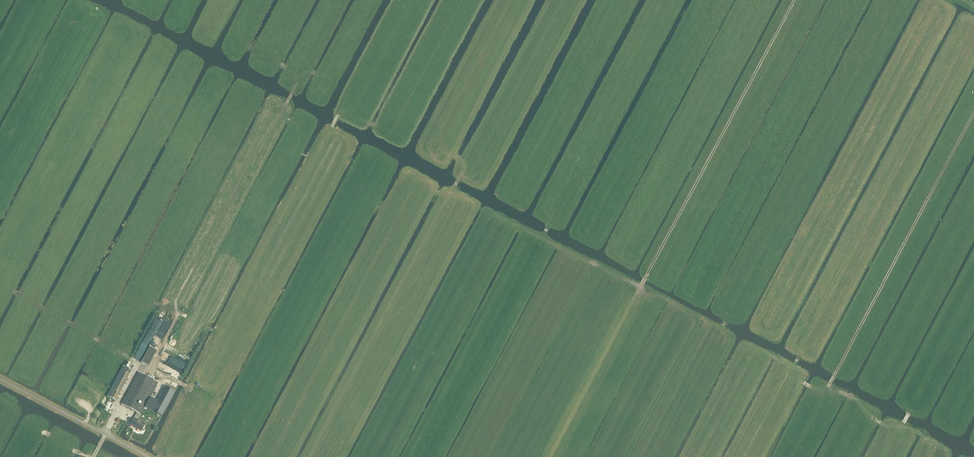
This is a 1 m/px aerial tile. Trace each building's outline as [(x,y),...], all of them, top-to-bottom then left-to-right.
[(141,363),(148,366),(156,350),(149,347),(141,363)] [(107,397),(114,401),(129,374),(121,370),(107,397)] [(138,421),(141,415),(144,408),(150,398),(158,383),(139,372),(121,405),(137,413),(134,419),(130,425),(141,431),(145,424),(138,421)] [(150,398),(144,408),(161,417),(174,392),(166,387),(158,402),(150,398)]
